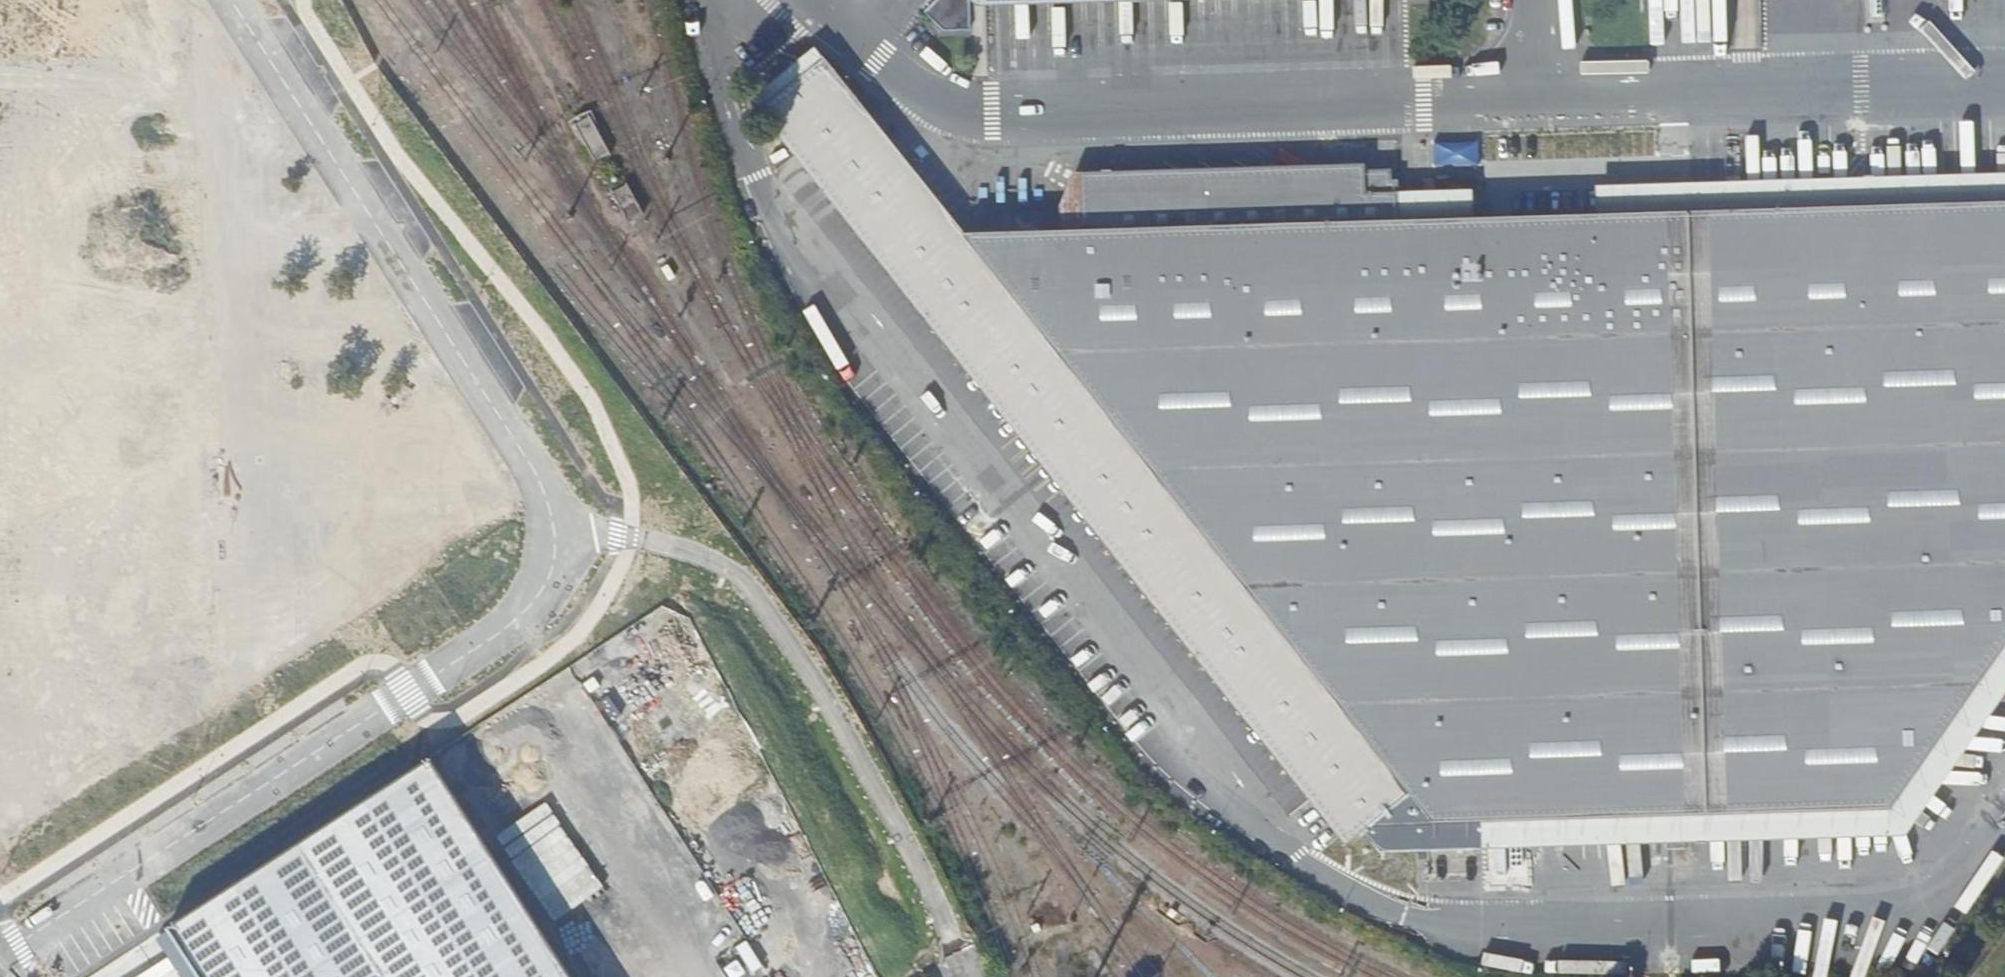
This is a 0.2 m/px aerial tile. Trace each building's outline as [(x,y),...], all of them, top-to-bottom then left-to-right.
[(970,0),(938,0),(927,12),(944,29),(970,28),(970,0)] [(1481,849),(1480,819),(1890,808),(2004,644),(2004,201),(1597,214),(1473,217),(1061,230),(962,233),(825,58),(760,110),(759,111),(1345,845),(1363,831),(1380,852),(1481,849)] [(588,116),(589,117),(576,124),(575,123),(574,124),(596,163),(597,162),(596,160),(609,153),(610,155),(611,155),(589,115),(588,116)] [(1061,230),(1473,217),(1472,190),(1365,193),(1365,164),(1074,172),(1060,207),(1061,230)] [(2004,201),(2004,173),(1863,177),(1596,186),(1597,214),(2004,201)] [(627,183),(626,183),(626,185),(613,192),(613,191),(612,191),(629,223),(631,223),(629,220),(642,213),(643,215),(644,214),(627,183)] [(1480,819),(1481,849),(1905,836),(2004,693),(2004,644),(1890,808),(1480,819)] [(433,755),(173,923),(208,976),(574,976),(433,755)]
